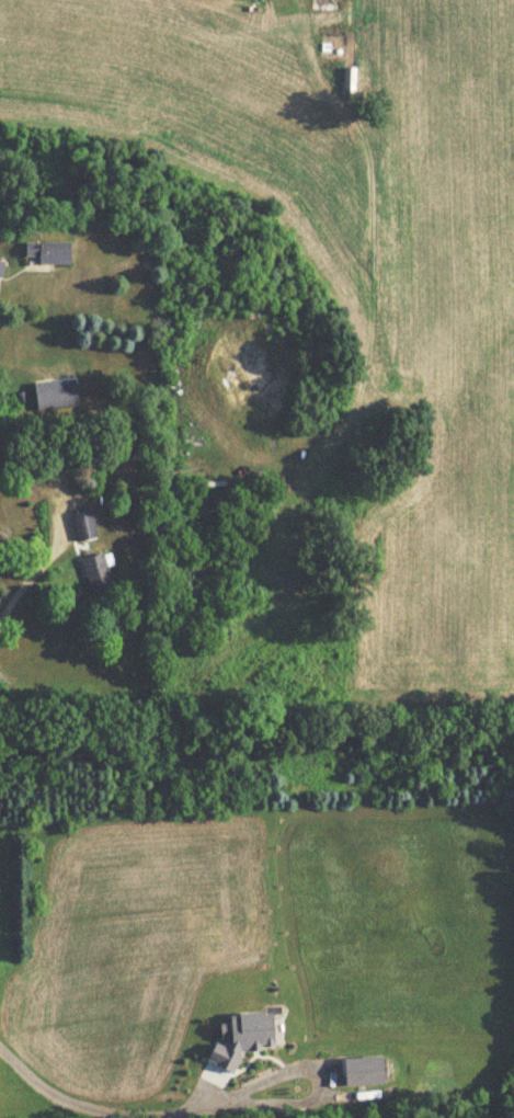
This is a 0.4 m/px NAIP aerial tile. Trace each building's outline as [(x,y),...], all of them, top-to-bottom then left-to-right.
[(310,10),(337,10),(337,0),(310,0),(310,10)] [(68,264),(68,243),(24,243),(24,264),(68,264)] [(36,412),(76,407),(73,379),(33,384),(36,412)] [(96,538),(90,510),(71,514),(77,542),(96,538)] [(102,554),(81,560),(90,593),(111,587),(102,554)]
